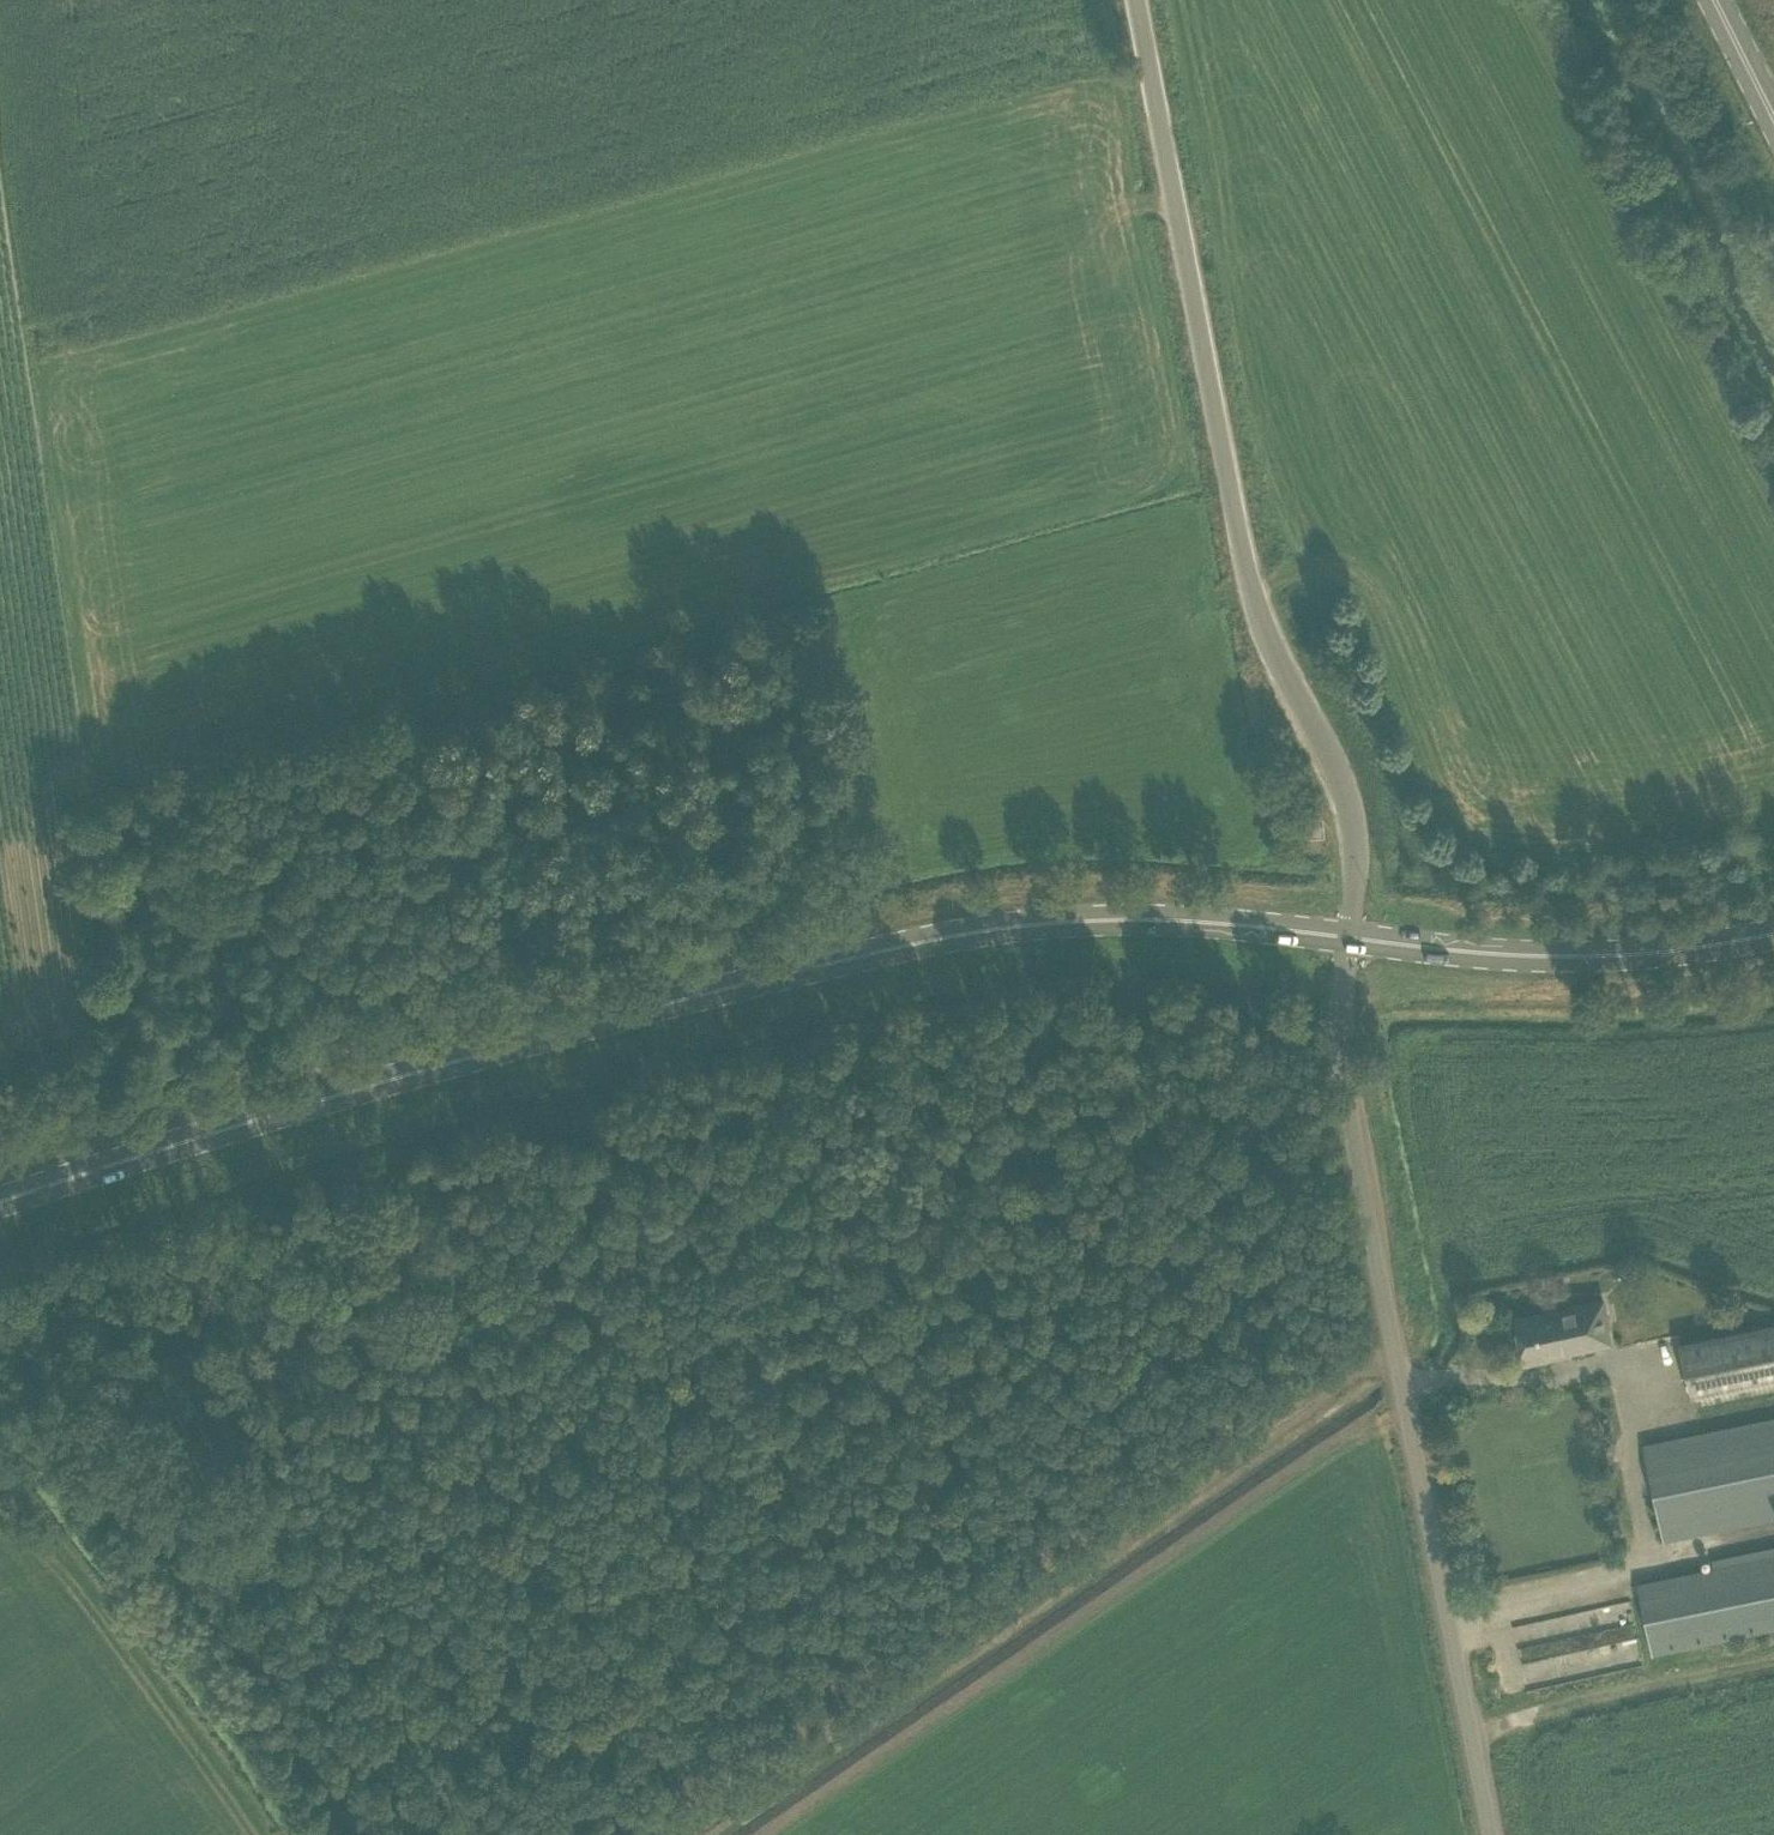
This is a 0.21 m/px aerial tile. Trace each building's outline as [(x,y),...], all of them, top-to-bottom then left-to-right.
[(1528,1360),(1556,1354),(1555,1351),(1615,1339),(1605,1296),(1518,1315),(1528,1360)] [(1680,1343),(1694,1405),(1773,1387),(1773,1322),(1680,1343)] [(1646,1442),(1666,1538),(1773,1514),(1773,1415),(1646,1442)] [(1773,1626),(1773,1545),(1724,1556),(1726,1563),(1640,1581),(1654,1651),(1773,1626)] [(1668,1673),(1728,1659),(1723,1639),(1664,1653),(1668,1673)]
